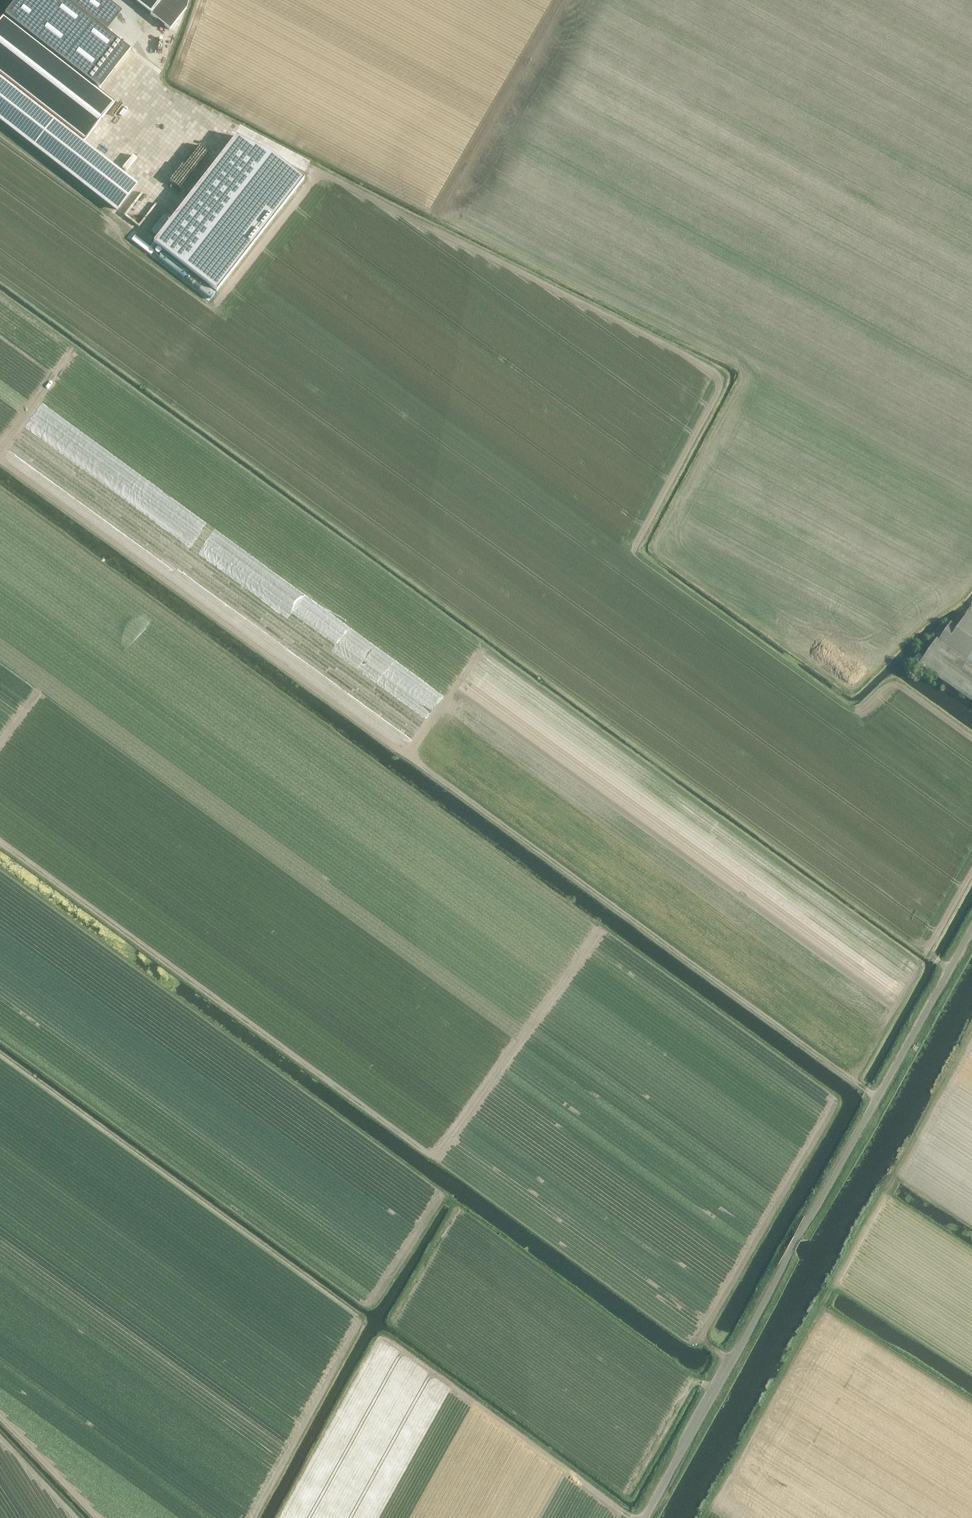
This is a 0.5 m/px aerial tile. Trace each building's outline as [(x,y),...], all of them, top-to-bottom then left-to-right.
[(129,50),(104,30),(112,21),(120,11),(106,0),(15,0),(4,14),(99,89),(129,50)] [(169,30),(186,9),(188,0),(133,0),(150,14),(149,14),(169,30)] [(84,141),(115,102),(3,15),(0,20),(0,121),(116,211),(137,184),(83,142),(84,141)] [(150,232),(157,237),(153,242),(216,291),(303,179),(272,154),(235,136),(172,217),(165,212),(150,232)] [(939,640),(971,663),(971,617),(967,613),(958,626),(951,622),(939,640)] [(919,664),(971,701),(971,663),(939,640),(937,639),(919,664)]
